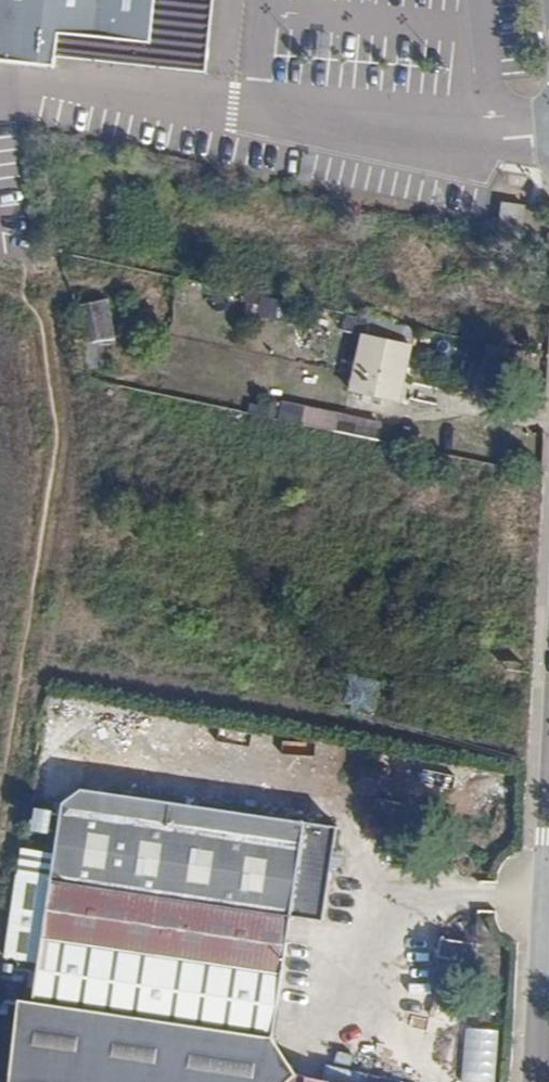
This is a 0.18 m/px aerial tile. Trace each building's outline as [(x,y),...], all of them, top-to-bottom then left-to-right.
[(207,76),(215,0),(0,0),(0,63),(86,72),(86,64),(207,76)] [(526,205),(502,202),(499,221),(523,224),(526,205)] [(90,369),(101,366),(96,343),(118,338),(110,299),(76,306),(90,369)] [(371,334),(411,343),(413,330),(374,321),(371,334)] [(407,347),(357,337),(341,396),(394,407),(400,377),(407,347)] [(305,408),(302,425),(375,437),(378,421),(305,408)] [(330,1068),(327,1080),(303,1076),(270,1034),(280,923),(312,924),(318,873),(325,868),(326,855),(318,851),(324,825),(69,792),(50,804),(45,852),(12,849),(0,945),(0,958),(29,962),(25,1001),(11,999),(1,1081),(394,1081),(330,1068)]
